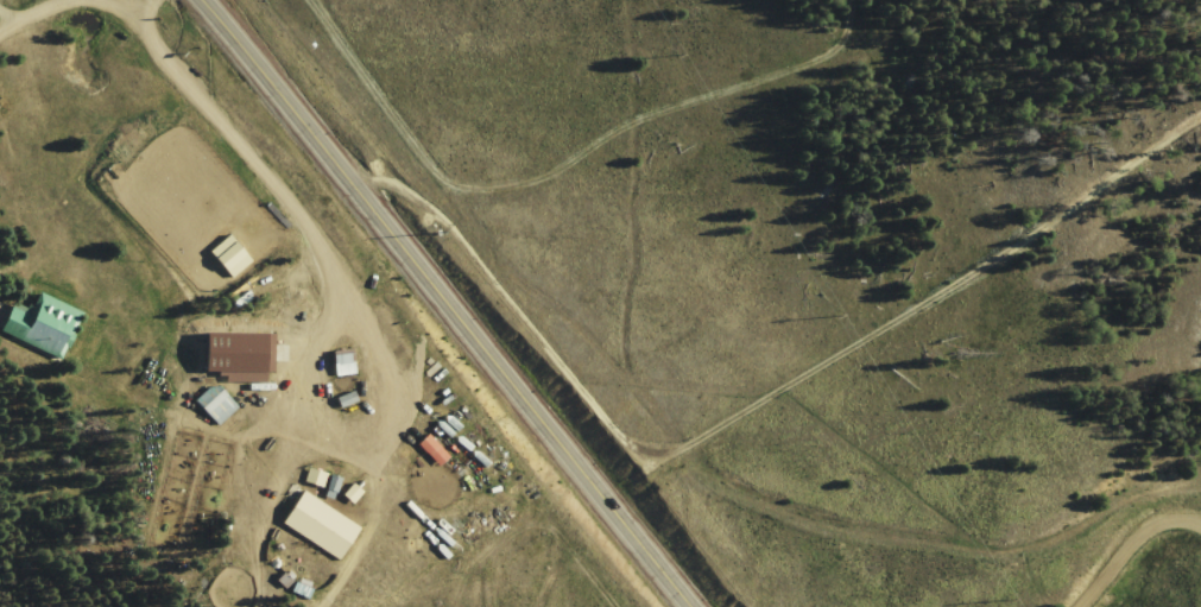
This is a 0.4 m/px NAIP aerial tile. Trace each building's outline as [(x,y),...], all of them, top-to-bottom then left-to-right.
[(4,331),(64,358),(85,310),(41,290),(33,309),(17,302),(4,331)] [(357,373),(356,349),(336,350),(337,374),(357,373)] [(197,400),(220,424),(240,406),(218,381),(197,400)] [(452,456),(430,433),(420,443),(441,466),(452,456)] [(305,480),(324,486),(328,472),(309,466),(305,480)] [(363,527),(306,490),(285,522),(342,560),(363,527)]
